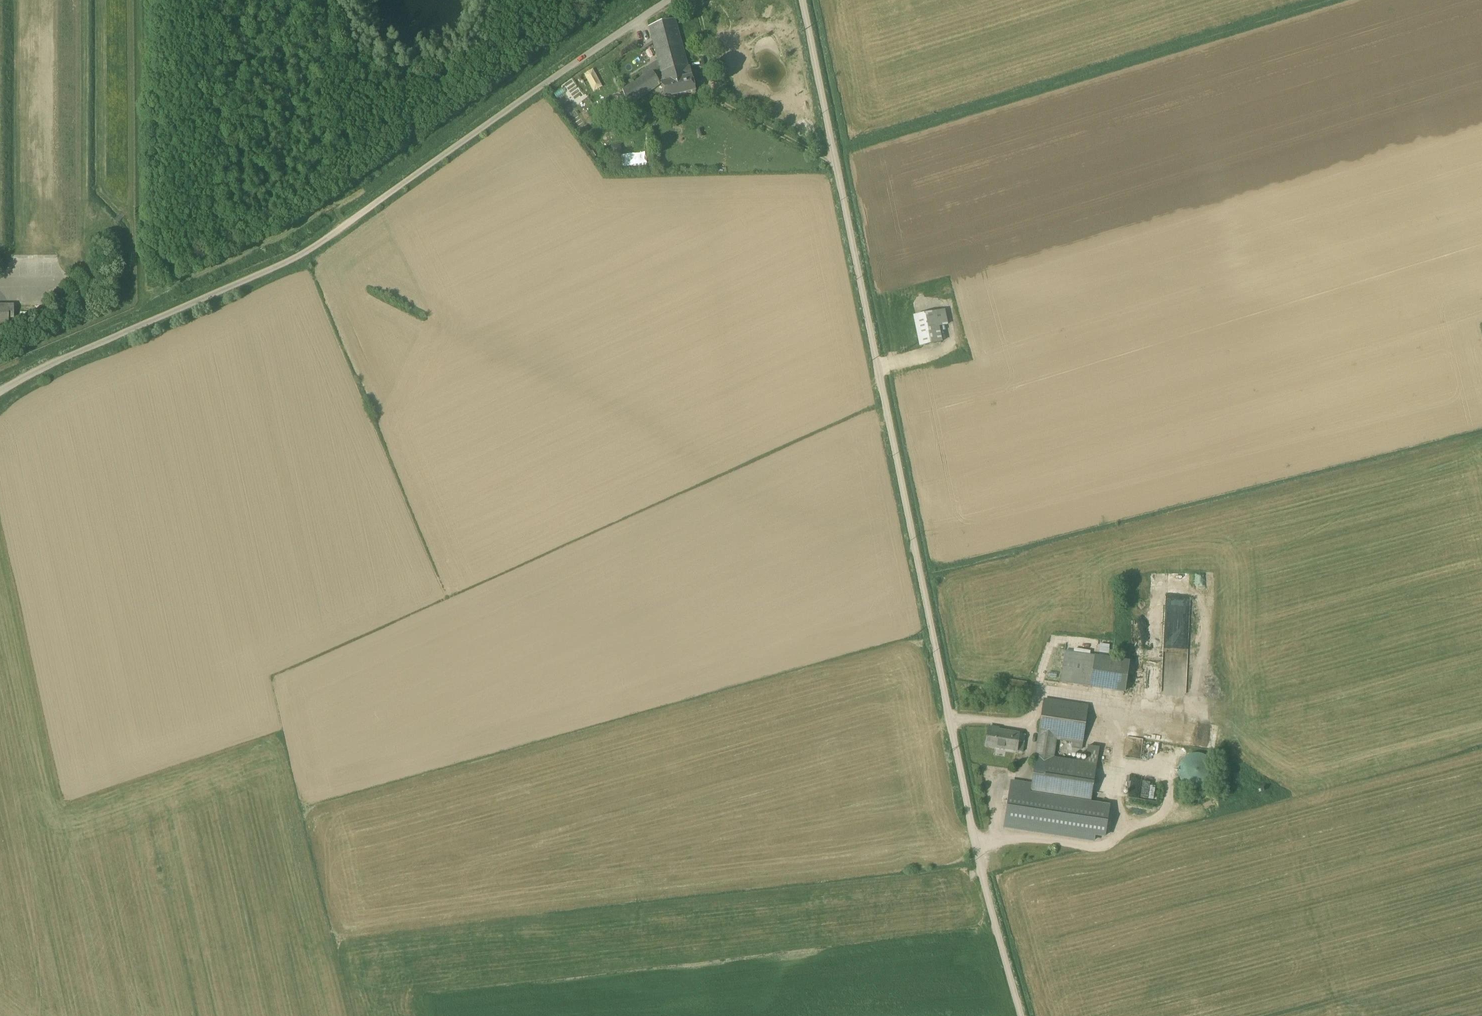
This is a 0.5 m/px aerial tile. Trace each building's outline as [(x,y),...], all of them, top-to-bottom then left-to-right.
[(675,21),(649,30),(653,44),(662,75),(688,69),(675,21)] [(662,75),(653,44),(642,52),(653,72),(657,78),(662,84),(660,76),(662,75)] [(662,75),(660,76),(662,84),(666,100),(696,93),(690,69),(688,69),(662,75)] [(653,72),(624,90),(625,92),(629,108),(662,84),(657,78),(653,72)] [(8,324),(8,318),(13,318),(13,306),(0,306),(0,324),(8,324)] [(945,311),(915,317),(921,346),(942,342),(939,327),(948,325),(945,311)] [(1124,692),(1129,662),(1096,657),(1065,652),(1060,683),(1091,688),(1091,687),(1124,692)] [(1027,683),(1010,680),(1008,688),(1026,691),(1027,683)] [(1088,706),(1045,700),(1039,737),(1056,739),(1073,742),(1082,743),(1088,706)] [(1138,737),(1200,747),(1202,737),(1199,736),(1201,726),(1141,717),(1138,737)] [(1020,734),(990,730),(990,728),(988,728),(986,746),(1017,751),(1018,742),(1020,734)] [(1056,739),(1039,737),(1036,755),(1037,755),(1054,758),(1056,739)] [(1088,747),(1086,763),(1097,764),(1099,748),(1088,747)] [(1180,766),(1179,771),(1180,776),(1181,780),(1184,784),(1188,787),(1192,789),(1197,790),(1201,790),(1206,788),(1210,786),(1213,782),(1215,778),(1216,773),(1215,768),(1214,764),(1211,760),(1207,757),(1203,755),(1198,754),(1194,754),(1189,756),(1185,758),(1182,762),(1180,766)] [(1054,758),(1037,755),(1032,784),(1030,796),(1091,805),(1097,764),(1086,763),(1054,758)] [(1129,777),(1126,796),(1140,798),(1143,779),(1129,777)] [(1030,796),(1032,784),(1012,781),(1004,828),(1093,842),(1094,838),(1104,839),(1108,808),(1091,805),(1030,796)]
